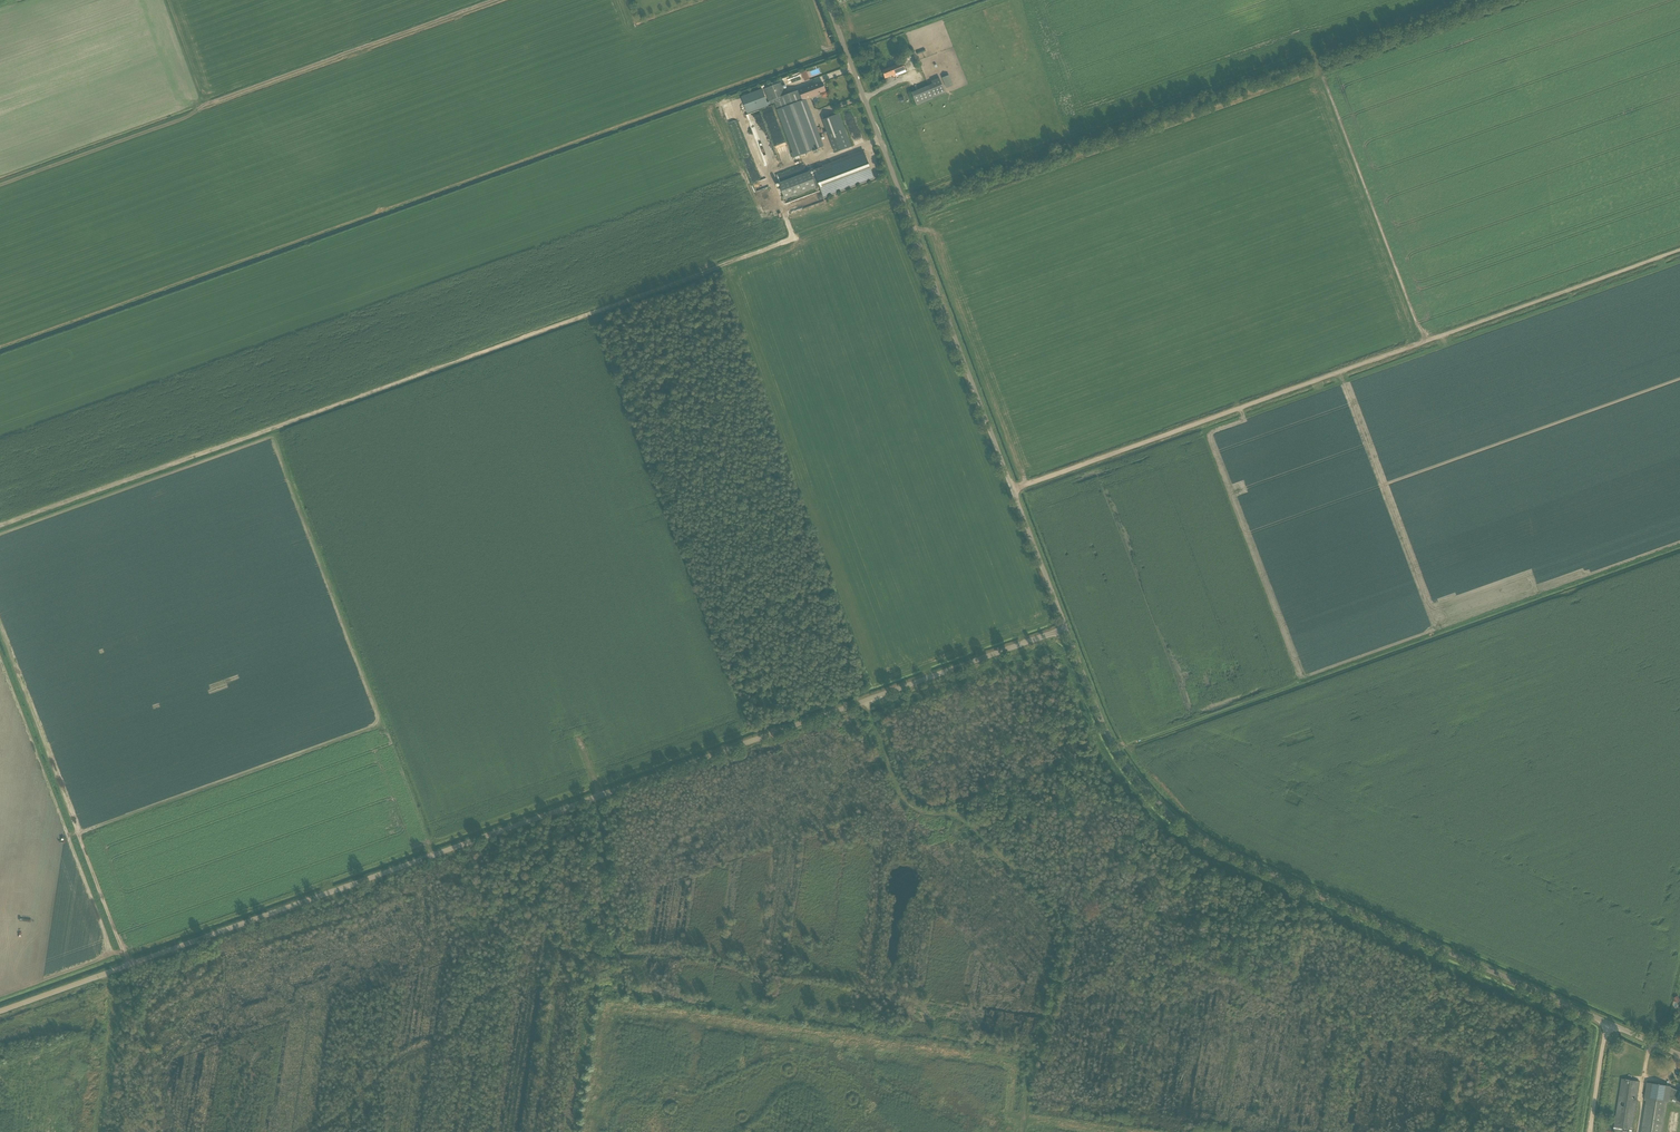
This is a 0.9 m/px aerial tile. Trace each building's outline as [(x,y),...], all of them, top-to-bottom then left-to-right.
[(898,75),(907,72),(903,63),(882,71),(885,79),(893,76),(893,77),(898,75)] [(913,91),(918,104),(948,93),(942,77),(933,80),(934,84),(913,91)] [(772,86),(764,89),(765,91),(769,102),(767,102),(768,105),(775,102),(775,103),(778,109),(778,110),(796,157),(824,147),(806,99),(814,96),(819,94),(819,93),(826,91),(823,83),(815,86),(814,85),(809,87),(786,95),(781,83),(772,86)] [(768,105),(762,90),(741,98),(747,113),(768,105)] [(823,120),(835,153),(851,147),(839,114),(823,120)] [(741,143),(746,141),(742,129),(735,132),(737,135),(738,134),(739,136),(741,136),(742,138),(739,139),(741,143)] [(810,172),(779,183),(785,199),(816,187),(815,186),(819,185),(824,198),(874,179),(864,152),(813,171),(815,176),(812,177),(810,172)] [(1622,1079),(1614,1131),(1632,1131),(1639,1081),(1622,1079)] [(1666,1085),(1647,1083),(1645,1098),(1644,1100),(1646,1100),(1641,1131),(1663,1131),(1668,1101),(1669,1102),(1670,1093),(1670,1091),(1665,1091),(1666,1085)] [(1671,1087),(1671,1086),(1666,1085),(1665,1091),(1670,1091),(1670,1093),(1679,1096),(1675,1103),(1679,1105),(1679,1091),(1671,1087)]
